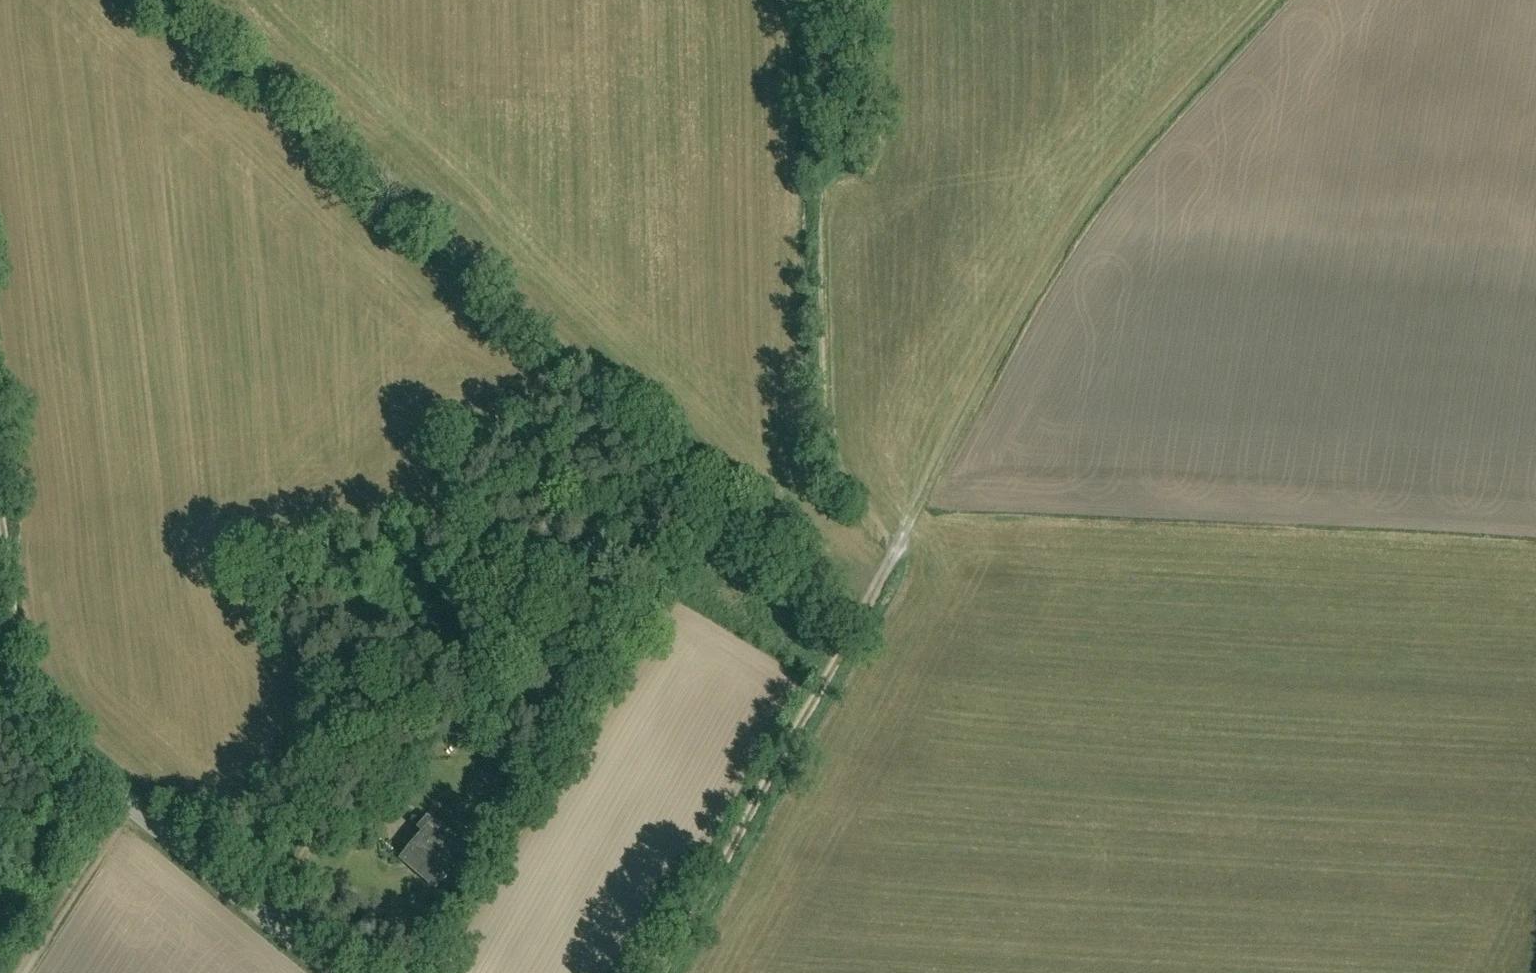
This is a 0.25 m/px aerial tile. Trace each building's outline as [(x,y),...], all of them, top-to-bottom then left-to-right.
[(397,863),(434,894),(463,860),(435,837),(440,831),(426,819),(414,833),(421,837),(397,863)]
